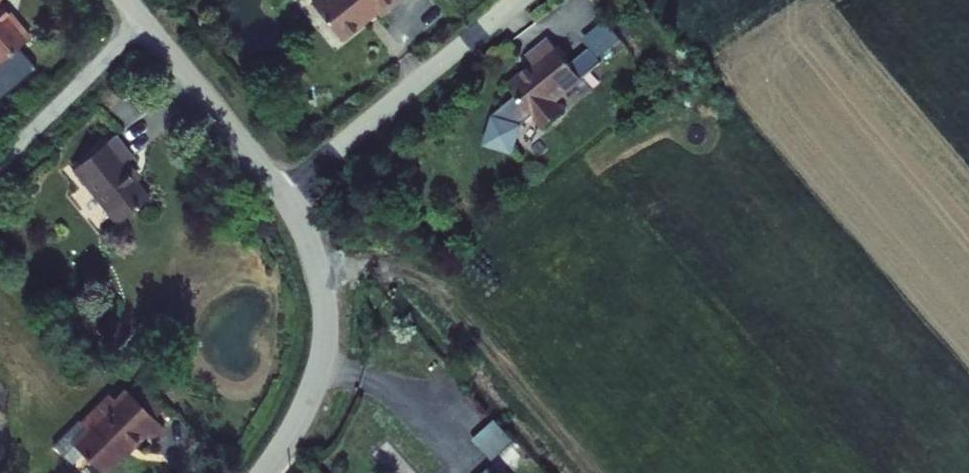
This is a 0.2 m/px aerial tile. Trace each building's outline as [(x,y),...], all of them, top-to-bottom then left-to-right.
[(32,35),(3,0),(0,0),(0,61),(32,35)] [(400,0),(311,0),(342,40),(378,12),(381,15),(400,0)] [(485,145),(516,154),(525,122),(536,114),(546,127),(570,108),(560,96),(584,77),(603,61),(599,56),(622,38),(607,19),(584,37),(592,47),(572,62),(551,35),(527,54),(534,62),(510,81),(519,93),(494,113),(485,145)] [(71,194),(101,231),(114,221),(117,223),(152,195),(138,179),(143,175),(129,159),(135,155),(117,132),(72,169),(84,184),(71,194)] [(104,472),(105,472),(148,433),(155,440),(167,430),(127,388),(115,399),(108,392),(81,418),(88,425),(73,440),(104,472)] [(496,418),(474,438),(493,460),(515,440),(496,418)]
